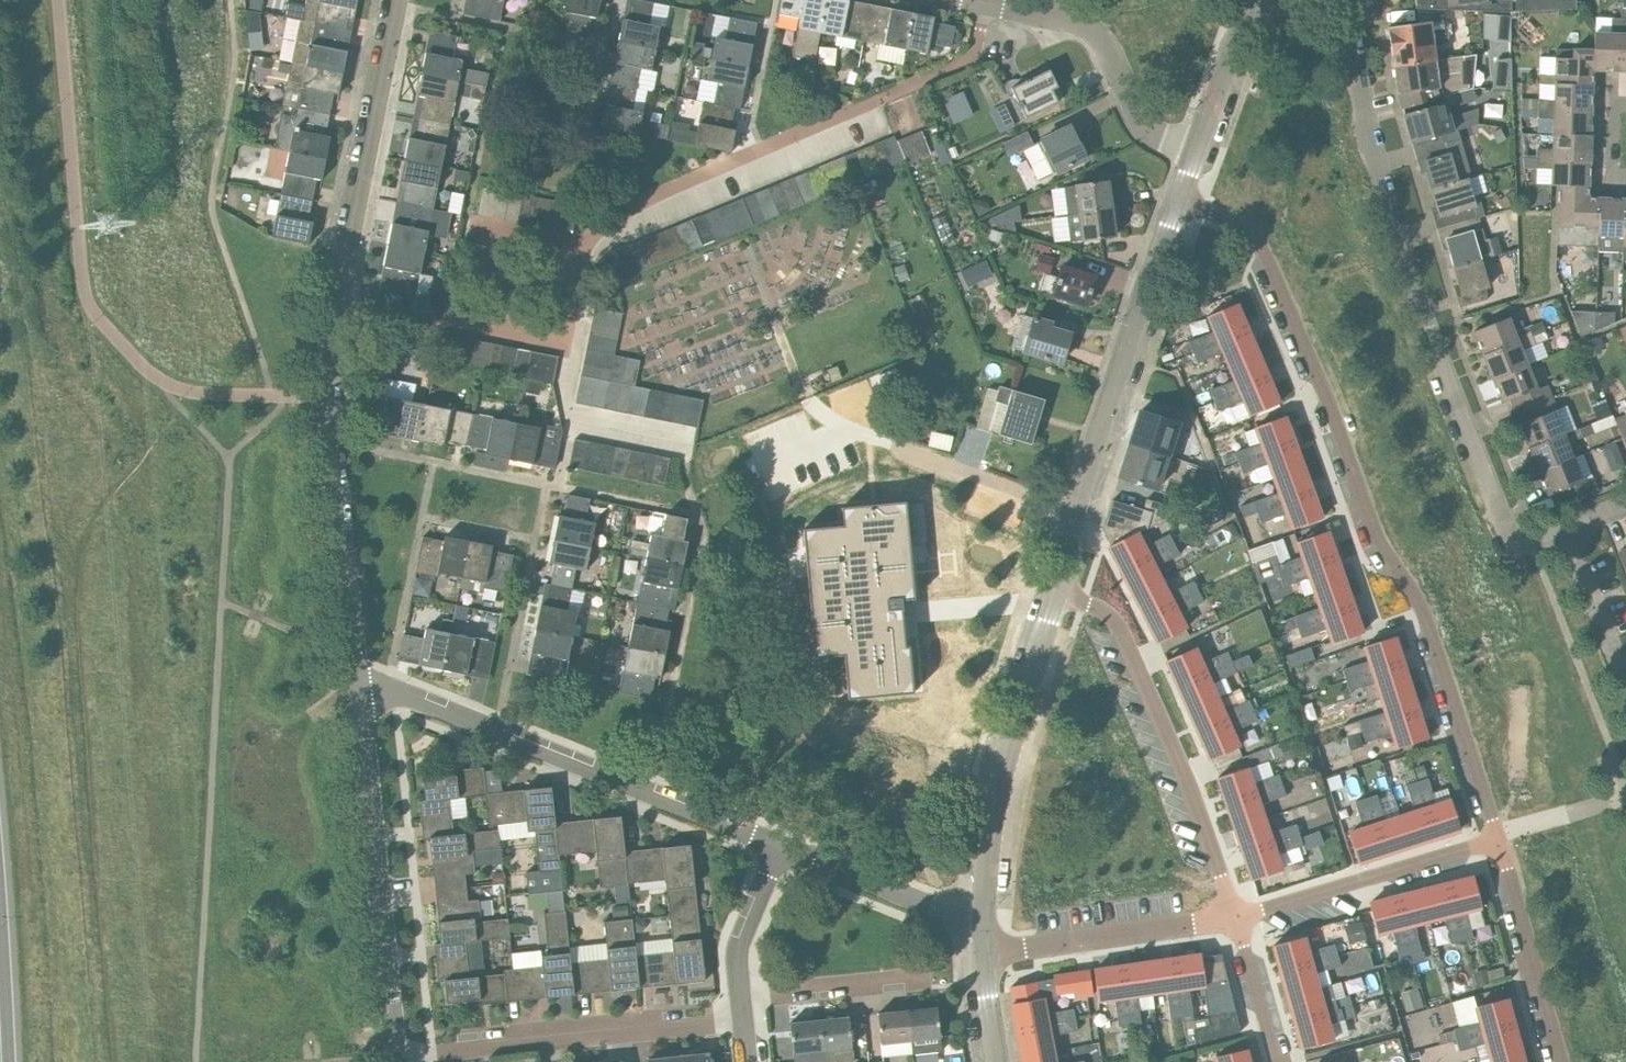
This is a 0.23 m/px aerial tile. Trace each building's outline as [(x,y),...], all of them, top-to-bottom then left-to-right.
[(263,0),(260,0),(250,0),(249,8),(261,10),(263,0)] [(303,19),(300,19),(300,20),(316,23),(347,29),(352,8),(357,9),(359,0),(307,0),(303,19)] [(505,0),(472,0),(469,15),(501,21),(505,0)] [(601,0),(563,0),(561,11),(571,13),(567,34),(588,38),(592,17),(598,18),(601,0)] [(656,48),(661,26),(650,24),(655,2),(642,0),(633,0),(629,20),(624,19),(620,41),(656,48)] [(821,33),(827,0),(782,0),(780,14),(801,18),(794,55),(816,59),(821,33)] [(870,9),(849,5),(850,0),(848,0),(827,0),(821,33),(864,41),(870,9)] [(1416,9),(1510,14),(1577,9),(1576,0),(1415,0),(1416,9)] [(906,50),(913,13),(892,8),(891,14),(870,9),(864,41),(906,50)] [(259,12),(247,11),(249,33),(261,32),(259,12)] [(913,13),(906,50),(928,54),(930,44),(951,48),(956,26),(934,22),(935,17),(913,13)] [(1511,33),(1511,15),(1485,14),(1485,32),(1511,33)] [(712,59),(749,66),(754,44),(748,43),(753,21),(731,17),(727,39),(717,37),(712,59)] [(1619,71),(1621,18),(1612,18),(1595,17),(1594,51),(1593,70),(1619,71)] [(1530,19),(1519,29),(1529,41),(1541,30),(1530,19)] [(343,50),(347,29),(316,23),(300,20),(291,62),(344,73),(348,51),(343,50)] [(1395,66),(1435,61),(1433,42),(1449,40),(1446,21),(1389,27),(1395,66)] [(459,81),(460,81),(487,86),(490,72),(464,67),(462,67),(464,60),(453,57),(458,36),(436,32),(432,53),(427,52),(423,74),(459,81)] [(955,32),(953,42),(961,44),(963,33),(955,32)] [(652,70),(656,48),(620,41),(615,62),(620,63),(616,84),(637,89),(642,68),(652,70)] [(705,43),(693,41),(691,53),(702,56),(704,47),(705,43)] [(1593,70),(1594,51),(1574,49),(1574,58),(1559,58),(1556,58),(1555,75),(1540,74),(1539,84),(1555,85),(1593,86),(1593,70)] [(1574,58),(1574,49),(1559,49),(1559,58),(1574,58)] [(705,57),(694,55),(692,64),(703,66),(705,57)] [(1517,56),(1498,55),(1497,85),(1515,86),(1517,56)] [(1441,97),(1451,93),(1468,89),(1466,72),(1464,58),(1435,61),(1395,66),(1399,94),(1403,109),(1441,99),(1441,97)] [(745,88),(749,66),(712,59),(708,81),(719,83),(715,103),(703,100),(703,101),(736,108),(740,87),(745,88)] [(289,73),(291,64),(280,62),(278,71),(289,73)] [(340,95),(344,73),(291,62),(283,106),(297,108),(309,111),(330,115),(335,94),(340,95)] [(1049,70),(1047,65),(1017,79),(1020,84),(1012,88),(1026,118),(1059,102),(1053,90),(1059,87),(1050,69),(1049,70)] [(451,124),(459,81),(423,74),(418,96),(423,97),(419,118),(451,124)] [(484,100),(486,87),(473,84),(470,97),(484,100)] [(633,110),(637,89),(616,84),(612,105),(607,104),(602,127),(639,134),(666,139),(669,124),(642,119),(644,112),(633,110)] [(1592,111),(1593,86),(1555,85),(1554,100),(1539,99),(1538,109),(1592,111)] [(1468,89),(1451,93),(1455,106),(1476,99),(1473,88),(1468,89)] [(969,90),(949,98),(959,122),(979,113),(969,90)] [(732,129),(736,108),(703,101),(697,132),(689,131),(690,124),(670,120),(669,124),(666,139),(695,145),(732,152),(737,130),(732,129)] [(1450,118),(1446,103),(1404,114),(1413,143),(1458,131),(1478,126),(1479,111),(1458,116),(1450,118)] [(326,136),(330,115),(309,111),(297,108),(295,115),(281,113),(274,148),(290,151),(327,158),(331,137),(326,136)] [(1591,135),(1592,111),(1538,109),(1538,118),(1537,133),(1553,134),(1591,136),(1591,135)] [(442,167),(451,124),(419,118),(415,139),(410,138),(406,159),(442,167)] [(1086,159),(1071,127),(1043,140),(1033,145),(1027,132),(1004,142),(1011,156),(1025,149),(1029,159),(1035,156),(1046,178),(1054,174),(1086,159)] [(1500,128),(1493,133),(1499,143),(1506,138),(1500,128)] [(473,129),(467,132),(471,138),(477,135),(473,129)] [(895,141),(903,161),(905,165),(930,154),(921,130),(895,141)] [(1432,189),(1469,179),(1468,178),(1472,177),(1458,131),(1413,143),(1420,169),(1426,168),(1432,189)] [(1590,161),(1591,136),(1553,134),(1552,150),(1537,149),(1536,158),(1590,161)] [(903,161),(895,141),(893,136),(881,141),(891,165),(903,161)] [(879,171),(891,165),(881,141),(869,146),(879,171)] [(956,144),(950,147),(953,155),(959,152),(956,144)] [(866,176),(879,171),(869,146),(856,151),(866,176)] [(323,180),(327,158),(290,151),(282,194),(313,200),(318,179),(323,180)] [(853,181),(866,176),(856,151),(844,157),(853,181)] [(841,186),(853,181),(844,157),(831,162),(841,186)] [(1590,162),(1590,161),(1536,158),(1536,168),(1552,169),(1552,185),(1559,186),(1589,187),(1590,162)] [(434,209),(442,167),(406,159),(401,181),(406,182),(402,203),(434,209)] [(828,191),(841,186),(831,162),(818,167),(828,191)] [(816,197),(828,191),(818,167),(806,172),(816,197)] [(468,171),(456,169),(455,179),(466,181),(468,171)] [(803,202),(816,197),(806,172),(793,177),(803,202)] [(790,207),(803,202),(793,177),(780,183),(790,207)] [(1438,229),(1479,217),(1469,179),(1432,189),(1438,210),(1433,212),(1438,229)] [(1080,213),(1113,208),(1109,181),(1064,187),(1067,214),(1080,213)] [(777,212),(790,207),(780,183),(767,188),(777,212)] [(1589,198),(1589,187),(1559,186),(1559,197),(1558,226),(1557,245),(1599,246),(1599,228),(1601,198),(1589,198)] [(765,218),(777,212),(767,188),(755,193),(765,218)] [(492,218),(497,192),(483,189),(478,214),(478,215),(492,218)] [(1510,191),(1497,202),(1504,210),(1517,199),(1510,191)] [(505,220),(510,195),(497,192),(492,218),(505,220)] [(752,223),(765,218),(755,193),(742,198),(752,223)] [(309,221),(313,200),(282,194),(273,237),(310,244),(314,222),(309,221)] [(519,223),(524,197),(510,195),(505,220),(519,223)] [(532,226),(537,200),(524,197),(519,223),(532,226)] [(740,228),(752,223),(742,198),(730,204),(740,228)] [(992,210),(988,202),(978,198),(971,202),(978,217),(992,210)] [(1601,198),(1599,228),(1599,246),(1598,251),(1614,252),(1623,252),(1624,236),(1625,236),(1625,209),(1625,199),(1601,198)] [(545,228),(550,202),(537,200),(532,226),(545,228)] [(559,231),(564,205),(550,202),(545,228),(559,231)] [(426,252),(434,209),(402,203),(398,224),(393,223),(389,245),(426,252)] [(727,233),(740,228),(730,204),(717,209),(727,233)] [(564,205),(559,231),(573,233),(578,208),(564,205)] [(1080,213),(1067,214),(1071,241),(1116,236),(1113,208),(1080,213)] [(715,238),(727,233),(717,209),(705,214),(715,238)] [(993,217),(990,219),(991,223),(994,222),(1009,221),(1007,211),(993,217)] [(702,244),(715,238),(705,214),(692,219),(702,244)] [(1454,267),(1481,259),(1480,258),(1494,254),(1489,238),(1485,239),(1482,229),(1479,217),(1438,229),(1443,247),(1448,245),(1454,267)] [(689,249),(702,244),(692,219),(679,225),(689,249)] [(1009,221),(994,222),(995,229),(1019,233),(1017,220),(1009,221)] [(676,254),(689,249),(679,225),(666,230),(676,254)] [(664,259),(676,254),(666,230),(654,235),(664,259)] [(651,265),(664,259),(654,235),(641,240),(651,265)] [(426,252),(435,254),(438,242),(428,240),(426,252)] [(639,270),(651,265),(641,240),(629,245),(639,270)] [(417,295),(426,252),(389,245),(384,267),(390,268),(385,289),(417,295)] [(626,275),(639,270),(629,245),(616,251),(626,275)] [(626,275),(616,251),(604,256),(613,280),(626,275)] [(1049,273),(1054,258),(1041,253),(1036,268),(1049,273)] [(1481,259),(1454,267),(1461,288),(1455,290),(1460,307),(1488,299),(1485,288),(1489,287),(1481,259)] [(991,275),(984,260),(974,264),(981,280),(991,275)] [(905,264),(896,268),(900,281),(910,277),(905,264)] [(1087,306),(1096,277),(1063,266),(1053,295),(1087,306)] [(1194,352),(1248,329),(1237,304),(1209,316),(1215,331),(1189,342),(1193,351),(1194,352)] [(592,322),(618,327),(621,313),(595,308),(592,322)] [(1596,311),(1571,310),(1582,335),(1595,329),(1596,311)] [(1615,321),(1615,312),(1596,311),(1595,329),(1615,321)] [(1062,362),(1071,334),(1051,328),(1053,323),(1035,318),(1031,317),(1021,350),(1025,351),(1062,362)] [(1533,335),(1545,331),(1541,322),(1515,333),(1509,317),(1474,331),(1484,354),(1483,354),(1483,355),(1533,335)] [(615,340),(618,327),(592,322),(589,335),(615,340)] [(1230,366),(1258,353),(1248,329),(1194,352),(1198,363),(1224,352),(1230,366)] [(1493,378),(1528,364),(1522,350),(1549,339),(1545,331),(1533,335),(1483,355),(1493,378)] [(459,365),(464,337),(450,334),(446,355),(444,362),(459,365)] [(612,354),(615,340),(589,335),(587,349),(612,354)] [(472,368),(478,340),(464,337),(459,365),(472,368)] [(1603,352),(1601,347),(1597,337),(1584,343),(1591,357),(1603,352)] [(486,371),(491,342),(478,340),(472,368),(486,371)] [(499,373),(504,345),(491,342),(486,371),(499,373)] [(1175,358),(1193,351),(1189,342),(1171,350),(1175,358)] [(512,376),(518,348),(504,345),(499,373),(512,376)] [(400,363),(402,349),(393,347),(390,361),(400,363)] [(526,379),(532,350),(518,348),(512,376),(526,379)] [(615,355),(612,354),(587,349),(584,361),(586,363),(612,369),(615,355)] [(539,381),(545,353),(532,350),(526,379),(539,381)] [(545,353),(539,381),(553,384),(559,356),(545,353)] [(1215,401),(1269,378),(1258,353),(1230,366),(1236,379),(1210,390),(1215,401)] [(617,411),(628,357),(615,355),(612,369),(609,382),(610,382),(604,408),(617,411)] [(631,414),(636,386),(635,386),(640,360),(628,357),(617,411),(631,414)] [(581,376),(596,379),(609,382),(612,369),(586,363),(584,363),(581,376)] [(1516,411),(1552,397),(1547,385),(1537,389),(1528,364),(1493,378),(1493,379),(1494,379),(1503,403),(1511,399),(1516,411)] [(879,375),(887,395),(904,389),(895,368),(879,375)] [(576,403),(591,406),(596,379),(581,376),(576,403)] [(1269,378),(1215,401),(1219,411),(1245,400),(1251,415),(1280,403),(1269,378)] [(596,379),(591,406),(604,408),(610,382),(609,382),(596,379)] [(539,395),(541,383),(527,380),(525,392),(539,395)] [(1598,380),(1590,383),(1593,392),(1601,389),(1598,380)] [(644,416),(650,388),(636,386),(631,414),(644,416)] [(1045,400),(1000,386),(999,390),(988,386),(975,426),(1032,443),(1045,400)] [(658,419),(663,391),(650,388),(644,416),(658,419)] [(671,422),(677,394),(663,391),(658,419),(671,422)] [(684,425),(690,396),(677,394),(671,422),(684,425)] [(420,441),(428,404),(383,395),(376,427),(398,431),(397,436),(420,441)] [(690,396),(684,425),(698,427),(704,399),(690,396)] [(1530,448),(1564,434),(1555,410),(1557,409),(1552,397),(1516,411),(1521,424),(1520,424),(1530,447),(1529,447),(1530,448)] [(466,445),(473,413),(428,404),(420,441),(444,446),(446,441),(466,445)] [(1162,417),(1141,410),(1131,444),(1168,456),(1179,423),(1162,417)] [(510,459),(518,422),(473,413),(466,445),(487,449),(486,455),(510,459)] [(1612,414),(1590,424),(1594,433),(1616,423),(1615,420),(1612,414)] [(1240,463),(1295,442),(1285,416),(1244,432),(1250,447),(1235,452),(1240,463)] [(1615,420),(1616,423),(1625,447),(1625,416),(1615,420)] [(927,420),(913,417),(909,434),(923,437),(927,420)] [(518,422),(510,459),(534,464),(535,459),(557,463),(561,442),(540,438),(542,427),(518,422)] [(1568,443),(1583,437),(1579,428),(1564,434),(1530,448),(1539,471),(1574,457),(1568,443)] [(588,470),(594,442),(575,438),(569,466),(588,470)] [(1606,456),(1619,451),(1615,441),(1602,446),(1606,456)] [(601,472),(607,445),(594,442),(588,470),(601,472)] [(1275,478),(1304,467),(1295,442),(1240,463),(1243,474),(1270,464),(1275,478)] [(1158,489),(1168,456),(1131,444),(1120,477),(1158,489)] [(615,475),(620,447),(607,445),(601,472),(615,475)] [(628,478),(634,450),(620,447),(615,475),(628,478)] [(642,480),(647,452),(634,450),(628,478),(642,480)] [(655,483),(661,455),(647,452),(642,480),(655,483)] [(661,455),(655,483),(665,485),(671,457),(661,455)] [(1574,457),(1539,471),(1539,472),(1540,472),(1549,495),(1557,492),(1562,504),(1598,490),(1593,478),(1583,482),(1574,457)] [(1258,513),(1313,492),(1304,467),(1275,478),(1280,492),(1240,507),(1244,517),(1258,512),(1258,513)] [(1313,492),(1258,513),(1261,523),(1288,513),(1293,529),(1322,518),(1313,492)] [(555,539),(592,546),(597,522),(586,520),(591,498),(569,495),(565,516),(560,515),(555,539)] [(846,525),(805,529),(818,657),(846,654),(849,698),(916,690),(911,644),(908,644),(904,597),(917,596),(908,499),(879,502),(871,502),(844,505),(846,525)] [(1137,534),(1138,533),(1148,528),(1176,519),(1178,507),(1146,499),(1143,509),(1112,500),(1103,529),(1111,546),(1137,533),(1137,534)] [(647,557),(684,565),(689,541),(684,540),(688,518),(653,511),(648,533),(652,533),(650,544),(647,557)] [(1281,577),(1337,557),(1328,531),(1298,542),(1303,556),(1281,564),(1273,542),(1248,550),(1260,582),(1280,576),(1281,577)] [(1145,547),(1138,533),(1137,534),(1137,533),(1111,546),(1122,570),(1175,544),(1170,534),(1145,547)] [(462,577),(470,541),(446,536),(445,541),(423,537),(416,571),(438,576),(439,572),(462,577)] [(587,570),(592,546),(555,539),(550,562),(555,564),(551,584),(572,588),(576,568),(587,570)] [(629,553),(647,557),(650,544),(632,540),(629,553)] [(470,541),(462,577),(460,588),(483,592),(484,587),(506,592),(510,576),(514,555),(493,550),(494,545),(470,541)] [(1134,594),(1162,580),(1155,567),(1180,554),(1175,544),(1122,570),(1134,594)] [(679,588),(684,565),(647,557),(638,602),(670,608),(674,587),(679,588)] [(1316,592),(1345,582),(1337,557),(1281,577),(1284,587),(1311,577),(1316,592)] [(429,596),(431,580),(416,577),(413,594),(429,596)] [(1146,618),(1199,591),(1194,581),(1169,594),(1162,580),(1134,594),(1146,618)] [(1285,631),(1354,607),(1345,582),(1316,592),(1321,607),(1282,621),(1285,631)] [(568,609),(572,588),(551,584),(547,605),(542,604),(537,628),(574,636),(579,612),(568,609)] [(1199,591),(1146,618),(1159,642),(1187,628),(1179,614),(1204,601),(1199,591)] [(666,629),(670,608),(638,602),(629,647),(666,654),(671,630),(666,629)] [(1354,607),(1285,631),(1279,633),(1284,647),(1303,640),(1302,638),(1329,629),(1334,643),(1363,633),(1354,607)] [(453,620),(445,618),(443,629),(450,631),(453,620)] [(444,670),(451,633),(427,628),(425,638),(404,634),(399,655),(421,660),(420,665),(444,670)] [(569,660),(574,636),(537,628),(532,652),(537,653),(533,675),(554,679),(564,681),(569,660)] [(451,633),(444,670),(477,676),(478,671),(490,673),(497,642),(451,633)] [(1347,681),(1403,663),(1395,636),(1365,646),(1370,660),(1343,669),(1347,681)] [(661,678),(666,654),(629,647),(620,692),(652,699),(656,677),(661,678)] [(1290,668),(1315,659),(1311,647),(1286,656),(1290,668)] [(1179,686),(1233,661),(1228,651),(1202,663),(1196,648),(1167,660),(1179,686)] [(1189,710),(1218,697),(1212,683),(1230,675),(1239,671),(1253,665),(1249,654),(1233,661),(1179,686),(1189,710)] [(1380,697),(1411,687),(1403,663),(1347,681),(1331,685),(1333,691),(1336,690),(1343,693),(1364,686),(1368,700),(1380,697)] [(1347,735),(1419,712),(1411,687),(1380,697),(1384,713),(1343,726),(1347,735)] [(1261,704),(1257,694),(1252,696),(1256,706),(1261,704)] [(1200,734),(1254,710),(1249,700),(1224,711),(1218,697),(1189,710),(1200,734)] [(1254,710),(1200,734),(1211,759),(1240,747),(1233,732),(1259,720),(1254,710)] [(1419,712),(1347,735),(1347,737),(1363,732),(1367,742),(1393,733),(1398,748),(1427,738),(1419,712)] [(1359,736),(1347,740),(1351,751),(1363,747),(1359,736)] [(1252,767),(1254,766),(1283,756),(1281,749),(1279,743),(1248,755),(1252,767)] [(1283,756),(1285,760),(1297,756),(1292,744),(1281,749),(1283,756)] [(1423,764),(1415,767),(1419,779),(1427,776),(1423,764)] [(424,838),(454,834),(450,798),(487,794),(484,767),(454,770),(455,775),(424,779),(426,800),(420,801),(424,838)] [(1227,804),(1283,785),(1279,774),(1253,783),(1248,767),(1218,777),(1227,804)] [(1416,782),(1435,838),(1461,830),(1451,800),(1437,805),(1428,778),(1416,782)] [(1435,838),(1416,782),(1407,785),(1411,798),(1416,811),(1400,817),(1410,846),(1435,838)] [(1236,829),(1265,819),(1260,805),(1287,795),(1283,785),(1227,804),(1236,829)] [(564,890),(560,854),(556,823),(552,787),(487,794),(489,824),(527,820),(528,830),(536,829),(540,870),(527,872),(529,894),(547,892),(564,890)] [(1410,846),(1400,817),(1386,821),(1377,795),(1367,798),(1385,854),(1410,846)] [(1359,863),(1385,854),(1367,798),(1355,801),(1364,828),(1350,833),(1359,863)] [(629,882),(626,852),(622,816),(556,823),(560,854),(597,850),(601,886),(629,882)] [(1244,854),(1300,834),(1296,824),(1270,833),(1265,819),(1236,829),(1244,854)] [(436,891),(467,887),(465,873),(476,872),(473,850),(501,847),(499,829),(490,830),(454,834),(424,838),(424,839),(430,838),(436,891)] [(1302,837),(1307,850),(1324,843),(1319,831),(1302,837)] [(1300,834),(1244,854),(1253,880),(1282,870),(1277,855),(1304,845),(1300,834)] [(670,915),(699,912),(691,844),(626,852),(629,882),(666,878),(670,915)] [(502,872),(493,873),(494,882),(503,881),(502,872)] [(1447,883),(1462,941),(1474,938),(1467,911),(1482,907),(1474,876),(1447,883)] [(1452,944),(1462,941),(1447,883),(1422,890),(1430,920),(1445,916),(1452,944)] [(629,884),(617,885),(619,902),(630,901),(629,884)] [(435,945),(465,942),(511,937),(509,917),(481,920),(478,899),(469,900),(467,887),(436,891),(441,943),(435,944),(435,945)] [(564,890),(547,892),(549,913),(566,911),(564,890)] [(1415,924),(1430,920),(1422,890),(1397,896),(1412,954),(1422,951),(1415,924)] [(1400,957),(1412,954),(1397,896),(1370,903),(1378,933),(1393,930),(1400,957)] [(628,905),(613,906),(614,916),(629,914),(628,905)] [(575,994),(572,963),(566,911),(549,913),(545,913),(549,955),(541,956),(542,965),(505,970),(505,973),(509,1002),(575,994)] [(637,955),(640,987),(706,980),(699,912),(670,915),(674,951),(637,955)] [(633,919),(634,931),(643,931),(646,925),(645,918),(633,919)] [(640,987),(637,955),(633,919),(605,922),(609,959),(572,963),(575,994),(640,987)] [(1360,922),(1346,926),(1351,943),(1365,939),(1360,922)] [(1281,972),(1339,955),(1336,944),(1308,951),(1304,936),(1274,945),(1281,972)] [(509,1002),(505,973),(469,977),(465,942),(435,945),(439,982),(446,981),(448,1003),(479,999),(480,1005),(509,1002)] [(1201,957),(1202,957),(1202,954),(1175,958),(1184,1017),(1182,1017),(1188,1046),(1197,1043),(1195,1029),(1210,1026),(1208,1016),(1194,1018),(1190,988),(1204,986),(1201,957)] [(1195,1029),(1197,1043),(1241,1031),(1222,954),(1202,957),(1201,957),(1204,986),(1208,1016),(1210,1026),(1195,1029)] [(1319,988),(1331,984),(1328,970),(1342,966),(1339,955),(1281,972),(1288,997),(1319,988)] [(1171,1019),(1182,1017),(1184,1017),(1175,958),(1149,962),(1153,993),(1168,991),(1171,1019)] [(1138,995),(1153,993),(1149,962),(1122,966),(1131,1024),(1142,1023),(1138,995)] [(1119,1026),(1131,1024),(1122,966),(1095,970),(1099,1000),(1115,998),(1119,1026)] [(1477,983),(1489,979),(1487,971),(1487,969),(1474,972),(1477,983)] [(1078,972),(1082,996),(1094,995),(1090,970),(1078,972)] [(1082,996),(1078,972),(1054,976),(1055,978),(1011,987),(1014,1003),(1015,1004),(1044,999),(1045,1002),(1082,996)] [(1295,1022),(1353,1006),(1350,995),(1336,999),(1331,984),(1319,988),(1288,997),(1295,1022)] [(1417,987),(1401,992),(1407,1012),(1423,1007),(1417,987)] [(1457,1040),(1514,1024),(1507,998),(1477,1006),(1481,1021),(1454,1029),(1454,1030),(1457,1040)] [(1047,1014),(1045,1002),(1044,999),(1015,1004),(1014,1003),(1013,1003),(1018,1029),(1076,1018),(1074,1008),(1047,1014)] [(1381,1000),(1369,1004),(1371,1010),(1383,1007),(1381,1000)] [(1353,1006),(1295,1022),(1303,1048),(1333,1040),(1329,1024),(1356,1016),(1353,1006)] [(909,1010),(912,1040),(911,1040),(912,1054),(943,1051),(941,1037),(938,1007),(909,1010)] [(911,1040),(912,1040),(909,1010),(879,1013),(882,1043),(911,1040)] [(824,1049),(824,1060),(825,1061),(854,1061),(852,1046),(854,1046),(850,1016),(821,1019),(824,1049)] [(1023,1056),(1054,1050),(1051,1036),(1079,1031),(1076,1018),(1018,1029),(1023,1056)] [(824,1049),(821,1019),(791,1023),(796,1061),(810,1061),(824,1060),(824,1049)] [(1491,1058),(1521,1050),(1514,1024),(1457,1040),(1460,1051),(1487,1043),(1491,1058)] [(1454,1030),(1440,1034),(1443,1044),(1457,1040),(1454,1030)] [(1246,1049),(1216,1057),(1217,1061),(1250,1061),(1246,1049)] [(1054,1050),(1023,1056),(1024,1061),(1056,1061),(1054,1050)] [(1521,1050),(1491,1058),(1492,1061),(1524,1061),(1521,1050)] [(710,1053),(679,1056),(680,1061),(711,1061),(710,1053)]
